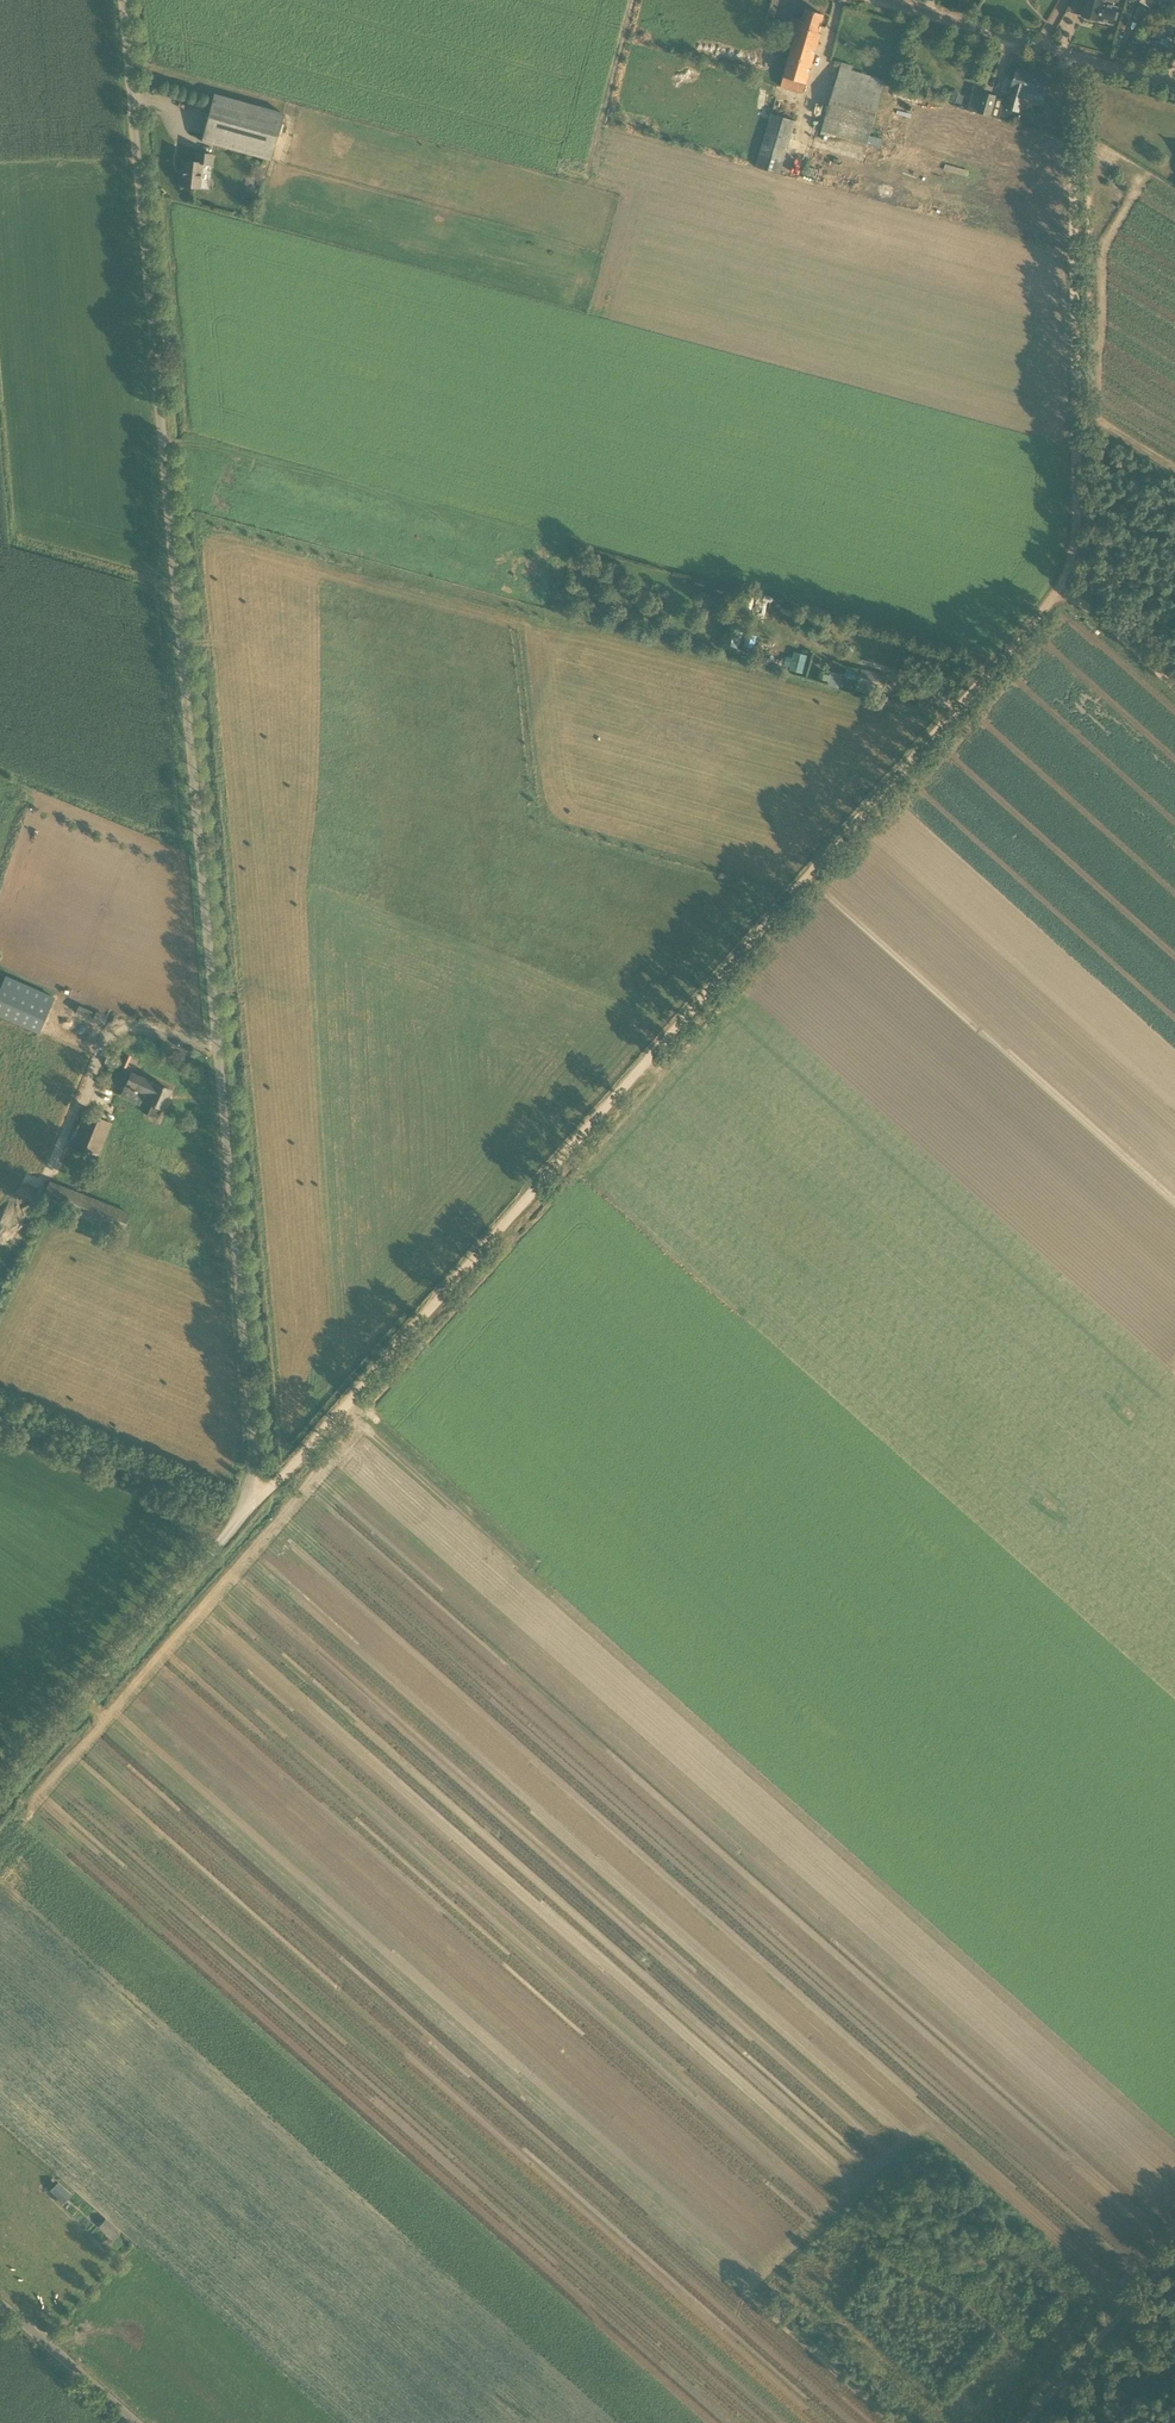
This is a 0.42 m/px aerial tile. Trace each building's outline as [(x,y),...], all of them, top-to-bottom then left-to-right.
[(1083,17),(1115,26),(1120,7),(1114,6),(1116,0),(1087,0),(1083,17)] [(1151,8),(1155,0),(1137,0),(1151,8)] [(824,15),(806,10),(803,21),(792,18),(788,31),(796,34),(784,78),(781,87),(803,93),(806,84),(821,34),(818,34),(824,15)] [(867,146),(884,88),(886,81),(852,71),(853,66),(842,63),(820,135),(828,137),(829,135),(867,146)] [(1015,79),(1009,102),(1006,110),(1019,113),(1021,105),(1023,98),(1042,104),(1049,79),(1017,69),(1014,79),(1015,79)] [(954,92),(951,100),(960,103),(963,95),(954,92)] [(982,94),(977,113),(991,116),(995,101),(996,98),(996,96),(983,92),(982,94)] [(201,141),(271,161),(284,114),(214,95),(201,141)] [(779,172),(795,119),(773,112),(757,165),(779,172)] [(182,187),(201,189),(203,164),(211,164),(212,154),(195,152),(194,163),(183,161),(182,171),(184,171),(182,187)] [(239,201),(247,207),(253,200),(244,194),(239,201)] [(755,648),(752,657),(761,660),(764,651),(755,648)] [(794,652),(792,658),(790,669),(789,670),(803,674),(808,656),(794,652)] [(856,688),(869,691),(880,694),(881,690),(883,690),(886,677),(862,670),(856,688)] [(839,687),(843,674),(832,671),(828,685),(839,688),(839,687)] [(60,996),(17,980),(11,994),(7,993),(0,1012),(0,1015),(46,1032),(60,996)] [(89,1019),(91,1013),(78,1007),(76,1013),(89,1019)] [(95,1010),(92,1015),(102,1022),(105,1017),(95,1010)] [(156,1120),(161,1109),(162,1109),(171,1091),(149,1081),(131,1073),(123,1092),(141,1100),(147,1103),(142,1114),(156,1120)] [(69,1147),(68,1151),(65,1157),(76,1162),(79,1156),(78,1156),(80,1152),(96,1159),(111,1123),(83,1111),(68,1147),(69,1147)] [(91,1221),(123,1233),(130,1214),(48,1183),(41,1200),(91,1220),(91,1221)] [(51,2190),(65,2203),(72,2195),(58,2183),(51,2190)] [(100,2226),(114,2239),(120,2232),(106,2219),(100,2226)]
